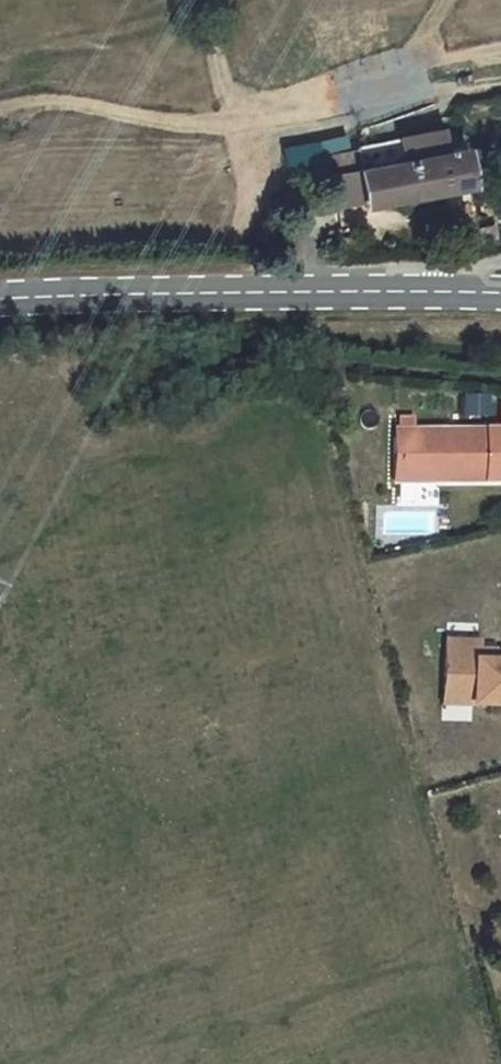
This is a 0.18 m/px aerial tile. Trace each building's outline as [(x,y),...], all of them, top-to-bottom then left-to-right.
[(361,169),(445,153),(440,131),(356,147),(361,169)] [(358,169),(326,176),(332,208),(364,202),(365,206),(397,200),(442,191),(470,186),(463,149),(445,153),(361,169),(358,169)] [(442,191),(397,200),(398,207),(444,199),(442,191)] [(500,426),(395,427),(393,484),(500,487),(500,405),(497,405),(500,426)] [(445,637),(442,707),(500,709),(500,658),(479,657),(480,638),(445,637)]
